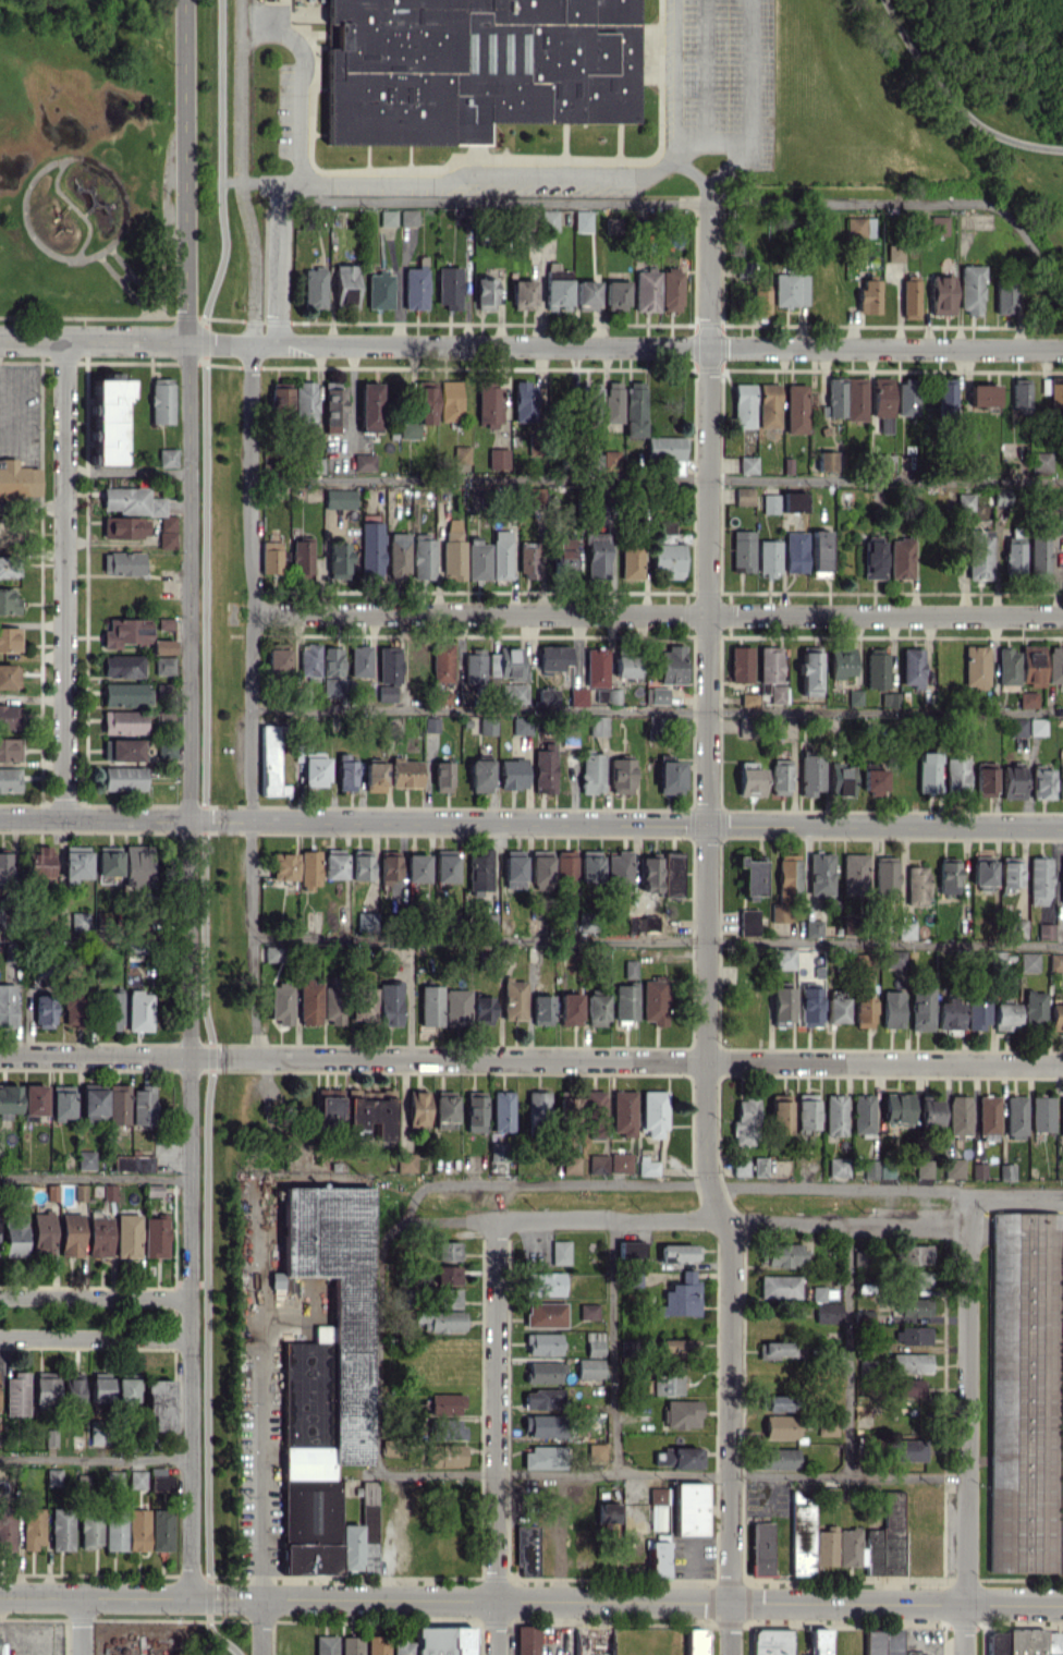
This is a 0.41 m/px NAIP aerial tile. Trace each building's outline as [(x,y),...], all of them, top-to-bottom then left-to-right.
[(317,142),(488,143),(488,123),(644,123),(644,0),(317,0),(317,142)] [(416,209),(400,209),(400,226),(416,225),(416,209)] [(396,226),(395,210),(379,210),(380,226),(396,226)] [(556,231),(557,210),(541,210),(541,230),(556,231)] [(573,232),(590,232),(590,211),(574,211),(573,232)] [(947,216),(928,215),(926,235),(946,236),(947,216)] [(604,218),(605,234),(624,234),(623,217),(604,218)] [(845,235),(865,236),(866,218),(846,217),(845,235)] [(887,262),(902,262),(902,243),(887,243),(887,262)] [(403,309),(426,309),(427,256),(417,256),(417,268),(404,268),(403,309)] [(735,274),(754,275),(755,262),(736,261),(735,274)] [(569,270),(557,270),(557,262),(545,262),(545,309),(557,309),(557,310),(570,310),(569,270)] [(357,308),(357,265),(335,265),(334,307),(357,308)] [(982,265),(960,266),(961,315),(983,315),(982,265)] [(437,304),(444,304),(444,310),(460,310),(461,267),(437,266),(437,304)] [(304,268),(303,307),(325,308),(325,268),(304,268)] [(680,311),(680,269),(660,269),(660,311),(680,311)] [(392,309),(392,271),(368,271),(367,308),(392,309)] [(659,311),(658,271),(634,271),(634,311),(659,311)] [(807,274),(773,274),(773,305),(806,306),(807,274)] [(953,276),(930,276),(930,314),(952,315),(953,276)] [(494,309),(494,278),(474,278),(474,309),(494,309)] [(534,308),(534,280),(511,279),(510,307),(534,308)] [(878,313),(879,280),(859,279),(858,313),(878,313)] [(575,280),(574,308),(598,308),(598,281),(575,280)] [(901,318),(918,318),(918,280),(902,280),(901,318)] [(627,281),(605,281),(604,310),(626,311),(627,281)] [(995,314),(1015,313),(1015,283),(994,283),(995,314)] [(827,377),(827,416),(844,417),(844,378),(827,377)] [(866,378),(846,377),(845,421),(865,421),(866,378)] [(870,417),(880,417),(880,433),(890,433),(892,378),(872,377),(870,417)] [(1062,409),(1062,377),(1049,377),(1048,409),(1062,409)] [(172,423),(172,378),(150,378),(150,424),(172,423)] [(954,378),(937,379),(938,414),(955,413),(954,378)] [(122,464),(122,399),(129,399),(129,379),(94,379),(94,464),(122,464)] [(897,415),(917,415),(916,379),(896,379),(897,415)] [(1029,380),(1011,379),(1010,416),(1028,416),(1029,380)] [(441,421),(461,421),(460,380),(440,380),(441,421)] [(295,423),(316,423),(316,381),(295,382),(295,423)] [(342,426),(343,382),(324,381),(324,425),(342,426)] [(622,381),(605,381),(604,422),(621,422),(622,381)] [(535,382),(513,382),(513,421),(534,422),(535,382)] [(380,383),(360,383),(359,432),(379,432),(380,383)] [(404,438),(419,438),(419,424),(435,424),(436,383),(405,383),(404,438)] [(732,426),(752,426),(753,384),(733,383),(732,426)] [(757,420),(778,421),(779,384),(758,383),(757,420)] [(599,384),(582,384),(581,411),(599,411),(599,384)] [(645,384),(626,384),(624,436),(643,437),(645,384)] [(784,384),(785,432),(807,431),(805,384),(784,384)] [(969,384),(969,409),(998,410),(998,384),(969,384)] [(502,385),(477,385),(476,424),(502,424),(502,385)] [(292,388),(270,387),(269,417),(291,417),(292,388)] [(646,460),(668,460),(668,475),(683,475),(683,437),(646,436),(646,460)] [(158,467),(176,467),(176,448),(158,448),(158,467)] [(508,448),(488,448),(487,469),(508,469),(508,448)] [(817,471),(835,470),(835,451),(817,451),(817,471)] [(375,453),(354,454),(354,471),(375,470),(375,453)] [(756,473),(756,457),(739,456),(739,473),(756,473)] [(309,457),(309,472),(323,472),(323,458),(309,457)] [(1049,469),(1049,458),(1034,457),(1034,469),(1049,469)] [(39,497),(39,467),(16,467),(16,459),(0,459),(0,497),(39,497)] [(102,487),(102,509),(117,509),(117,514),(159,514),(159,548),(175,548),(176,515),(165,515),(165,498),(148,497),(148,488),(102,487)] [(529,506),(546,505),(546,487),(528,488),(529,506)] [(753,487),(734,487),(734,505),(752,505),(753,487)] [(355,508),(354,489),(324,489),(324,508),(355,508)] [(782,511),(805,512),(806,492),(782,491),(782,511)] [(973,494),(957,493),(956,510),(973,511),(973,494)] [(761,513),(778,513),(778,494),(761,494),(761,513)] [(465,580),(465,539),(461,539),(461,519),(444,519),(443,579),(465,580)] [(674,534),(674,520),(652,520),(652,533),(674,534)] [(382,522),(360,522),(361,576),(382,576),(382,522)] [(15,546),(15,523),(0,523),(0,546),(15,546)] [(967,579),(991,579),(991,530),(967,531),(967,579)] [(510,531),(492,531),(493,579),(511,579),(510,531)] [(753,572),(753,531),(731,531),(732,572),(753,572)] [(828,531),(811,531),(810,572),(828,572),(828,531)] [(609,533),(587,532),(585,578),(608,579),(609,533)] [(806,532),(784,532),(784,573),(805,573),(806,532)] [(409,533),(389,533),(388,578),(408,579),(409,533)] [(433,533),(412,533),(413,579),(434,579),(433,533)] [(1049,534),(1029,534),(1030,578),(1050,578),(1049,534)] [(468,580),(490,580),(490,544),(480,544),(480,536),(467,536),(468,580)] [(555,574),(575,573),(574,538),(554,538),(555,574)] [(890,579),(912,578),(912,538),(889,539),(890,579)] [(311,540),(291,540),(293,579),(313,579),(311,540)] [(758,540),(757,575),(779,576),(779,540),(758,540)] [(261,541),(260,573),(280,573),(281,542),(261,541)] [(862,578),(884,579),(884,542),(863,542),(862,578)] [(329,543),(329,578),(349,579),(349,543),(329,543)] [(519,577),(539,576),(538,544),(518,545),(519,577)] [(620,579),(641,579),(642,544),(621,544),(620,579)] [(683,544),(652,544),(651,569),(664,570),(664,578),(682,579),(683,544)] [(143,575),(143,555),(102,554),(102,575),(143,575)] [(18,576),(17,556),(0,556),(0,577),(18,576)] [(19,614),(19,597),(13,597),(13,589),(0,589),(0,614),(19,614)] [(102,648),(120,648),(120,642),(149,643),(150,619),(108,618),(107,630),(102,630),(102,648)] [(173,629),(173,618),(161,618),(160,629),(173,629)] [(0,627),(0,651),(19,652),(20,627),(0,627)] [(174,653),(174,639),(151,639),(151,654),(174,653)] [(432,643),(432,683),(452,683),(453,643),(432,643)] [(319,645),(300,645),(299,679),(319,679),(319,645)] [(370,645),(349,645),(349,677),(370,677),(370,645)] [(570,646),(539,645),(539,669),(570,670),(570,646)] [(685,683),(684,645),(667,645),(667,651),(654,651),(654,684),(685,683)] [(988,645),(964,645),(963,688),(987,688),(988,645)] [(1020,685),(1043,686),(1044,646),(1021,645),(1020,685)] [(759,646),(758,682),(780,683),(781,647),(759,646)] [(1048,646),(1047,683),(1062,683),(1062,646),(1048,646)] [(343,676),(343,647),(323,647),(322,676),(343,676)] [(401,651),(388,651),(388,647),(378,647),(377,701),(395,701),(395,684),(400,684),(401,651)] [(488,653),(488,676),(522,677),(523,648),(498,647),(498,653),(488,653)] [(751,682),(752,647),(730,647),(730,682),(751,682)] [(818,696),(819,647),(800,647),(800,695),(818,696)] [(289,649),(267,648),(266,674),(289,674),(289,649)] [(607,687),(608,649),(586,648),(585,686),(607,687)] [(853,675),(853,648),(829,648),(829,679),(840,679),(840,675),(853,675)] [(866,688),(886,688),(887,648),(867,648),(866,688)] [(901,684),(912,685),(912,689),(922,689),(923,648),(901,648),(901,684)] [(484,649),(464,650),(465,683),(486,682),(484,649)] [(1018,684),(1019,649),(997,649),(997,684),(1018,684)] [(103,655),(103,678),(143,677),(142,655),(103,655)] [(614,677),(638,677),(638,655),(614,655),(614,677)] [(174,674),(175,657),(154,656),(154,674),(174,674)] [(19,688),(19,664),(0,664),(0,688),(19,688)] [(144,682),(102,684),(103,707),(145,705),(144,682)] [(526,683),(501,684),(501,701),(526,701),(526,683)] [(769,704),(786,704),(787,685),(770,684),(769,704)] [(586,706),(587,688),(571,687),(570,706),(586,706)] [(536,705),(557,706),(557,689),(537,688),(536,705)] [(668,704),(668,688),(646,688),(646,704),(668,704)] [(452,692),(435,691),(435,704),(451,705),(452,692)] [(881,706),(899,705),(899,692),(880,693),(881,706)] [(1037,692),(1019,692),(1019,707),(1037,708),(1037,692)] [(757,705),(757,693),(741,693),(741,705),(757,705)] [(19,728),(19,704),(0,705),(0,729),(19,728)] [(145,733),(145,710),(102,711),(103,734),(145,733)] [(170,726),(171,712),(155,711),(154,725),(170,726)] [(607,716),(592,715),(592,736),(607,736),(607,716)] [(438,717),(424,717),(424,732),(438,732),(438,717)] [(478,734),(496,734),(496,717),(479,717),(478,734)] [(512,735),(530,734),(530,717),(512,717),(512,735)] [(663,735),(664,718),(648,717),(647,735),(663,735)] [(1026,737),(1026,718),(1009,718),(1009,736),(1026,737)] [(1028,718),(1029,735),(1045,735),(1045,718),(1028,718)] [(278,784),(279,724),(261,724),(260,794),(289,795),(289,784),(278,784)] [(20,738),(0,738),(0,761),(20,761),(20,738)] [(142,739),(103,739),(103,760),(141,761),(142,739)] [(534,793),(555,793),(556,742),(535,742),(534,793)] [(314,751),(295,751),(294,761),(303,761),(302,785),(328,785),(329,757),(314,757),(314,751)] [(938,752),(917,752),(918,792),(938,792),(938,752)] [(354,753),(337,753),(337,790),(354,790),(354,753)] [(581,792),(603,793),(604,753),(581,753),(581,792)] [(671,755),(658,754),(658,794),(681,795),(682,761),(671,761),(671,755)] [(823,790),(823,755),(800,755),(800,796),(814,796),(814,790),(823,790)] [(633,758),(610,758),(610,793),(632,793),(633,758)] [(969,793),(971,759),(946,758),(944,792),(969,793)] [(492,760),(470,759),(469,792),(491,792),(492,760)] [(791,793),(790,759),(770,759),(771,794),(791,793)] [(390,787),(420,787),(420,761),(390,760),(390,787)] [(498,789),(525,789),(525,760),(499,760),(498,789)] [(434,761),(434,792),(451,792),(451,761),(434,761)] [(385,762),(365,762),(364,791),(385,792),(385,762)] [(829,795),(853,795),(852,763),(829,763),(829,795)] [(102,790),(145,790),(145,767),(102,766),(102,790)] [(1031,799),(1053,798),(1053,766),(1031,767),(1031,799)] [(884,767),(862,767),(862,793),(884,793),(884,767)] [(1023,799),(1024,767),(1002,767),(1000,798),(1023,799)] [(19,792),(19,768),(0,768),(0,792),(19,792)] [(763,796),(764,769),(738,768),(738,795),(763,796)] [(975,768),(975,796),(996,796),(995,768),(975,768)] [(96,875),(120,875),(121,846),(96,845),(96,875)] [(151,846),(125,845),(124,881),(150,882),(151,846)] [(26,852),(27,876),(53,876),(52,846),(35,846),(35,852),(26,852)] [(89,878),(89,846),(63,846),(63,878),(89,878)] [(468,855),(467,890),(491,890),(491,848),(479,848),(479,855),(468,855)] [(352,850),(353,880),(372,880),(371,849),(352,850)] [(456,883),(456,850),(435,849),(434,882),(456,883)] [(318,850),(300,851),(301,889),(320,888),(318,850)] [(398,878),(399,850),(381,850),(380,884),(390,885),(390,878),(398,878)] [(523,887),(524,850),(503,850),(503,887),(523,887)] [(576,850),(557,850),(557,893),(576,893),(576,850)] [(632,850),(616,850),(616,855),(608,855),(607,887),(631,887),(632,850)] [(530,884),(551,884),(551,851),(530,851),(530,884)] [(601,852),(580,851),(579,882),(600,883),(601,852)] [(683,851),(664,851),(662,897),(681,897),(683,851)] [(9,879),(9,852),(0,852),(0,879),(9,879)] [(832,852),(807,853),(808,899),(833,899),(832,852)] [(272,880),(297,880),(297,853),(272,853),(272,880)] [(323,878),(345,879),(345,853),(323,853),(323,878)] [(867,853),(842,853),(842,894),(867,894),(867,853)] [(428,882),(428,854),(406,854),(406,882),(428,882)] [(770,922),(788,922),(788,895),(799,895),(799,854),(777,854),(777,903),(770,903),(770,922)] [(971,885),(993,886),(994,856),(972,855),(971,885)] [(874,896),(896,896),(897,857),(875,856),(874,896)] [(640,892),(659,892),(659,857),(640,857),(640,892)] [(1020,857),(1000,857),(1000,892),(1011,892),(1011,886),(1020,886),(1020,857)] [(1029,857),(1028,905),(1049,905),(1050,858),(1029,857)] [(744,866),(743,900),(753,901),(753,896),(762,896),(763,859),(736,859),(736,865),(744,866)] [(957,894),(958,862),(936,861),(935,893),(957,894)] [(927,866),(907,866),(906,905),(927,905),(927,866)] [(757,909),(739,909),(740,935),(758,934),(757,909)] [(89,912),(70,912),(70,929),(89,929),(89,912)] [(357,932),(377,931),(376,912),(356,912),(357,932)] [(628,917),(628,933),(658,932),(657,916),(628,917)] [(804,919),(805,937),(822,937),(822,919),(804,919)] [(1026,937),(1025,919),(1009,920),(1009,938),(1026,937)] [(914,922),(898,922),(898,938),(914,939),(914,922)] [(1037,939),(1053,939),(1054,925),(1037,924),(1037,939)] [(792,969),(792,948),(770,949),(770,969),(792,969)] [(885,967),(904,968),(904,950),(885,949),(885,967)] [(1019,952),(1019,972),(1038,972),(1037,952),(1019,952)] [(1048,953),(1048,971),(1062,971),(1062,954),(1048,953)] [(624,978),(636,978),(635,960),(623,960),(624,978)] [(323,1022),(344,1022),(343,975),(329,975),(329,987),(322,988),(323,1022)] [(643,1020),(651,1020),(651,1026),(667,1025),(666,978),(642,978),(643,1020)] [(65,1026),(87,1026),(86,979),(64,979),(65,1026)] [(525,1019),(525,979),(503,979),(503,1019),(525,1019)] [(321,981),(299,981),(299,1024),(321,1024),(321,981)] [(292,984),(270,983),(270,1018),(277,1018),(277,1025),(292,1025),(292,984)] [(401,1025),(400,983),(378,984),(379,1026),(401,1025)] [(0,984),(0,1027),(15,1027),(15,984),(0,984)] [(615,1019),(637,1020),(637,984),(615,984),(615,1019)] [(442,1025),(442,985),(419,986),(420,1026),(442,1025)] [(910,1030),(933,1030),(932,986),(909,986),(910,1030)] [(792,987),(772,987),(771,1026),(792,1026),(792,987)] [(800,1026),(820,1027),(820,987),(800,987),(800,1026)] [(151,1031),(152,993),(142,993),(142,989),(128,989),(127,1030),(151,1031)] [(444,1025),(469,1025),(470,990),(445,989),(444,1025)] [(881,1027),(902,1027),(902,991),(882,990),(881,1027)] [(103,991),(101,1029),(121,1030),(122,991),(103,991)] [(1045,991),(1025,991),(1024,1026),(1044,1027),(1045,991)] [(580,993),(559,993),(559,1025),(580,1025),(580,993)] [(846,1023),(847,997),(837,997),(837,993),(827,993),(826,1022),(846,1023)] [(552,994),(532,995),(532,1025),(553,1024),(552,994)] [(607,1026),(607,994),(586,994),(585,1026),(607,1026)] [(945,1003),(937,1002),(936,1029),(961,1029),(962,994),(945,994),(945,1003)] [(36,1028),(54,1027),(53,995),(35,995),(36,1028)] [(493,996),(472,996),(472,1023),(493,1023),(493,996)] [(966,1030),(988,1029),(987,1001),(980,1001),(980,996),(966,996),(966,1030)] [(873,999),(853,999),(854,1027),(873,1027),(873,999)] [(1017,1030),(1017,1003),(993,1003),(993,1030),(1017,1030)] [(1050,1004),(1050,1031),(1062,1030),(1062,1004),(1050,1004)] [(19,1116),(18,1084),(0,1084),(0,1117),(19,1116)] [(46,1115),(46,1084),(23,1084),(23,1114),(46,1115)] [(81,1120),(105,1120),(106,1084),(81,1084),(81,1120)] [(128,1124),(128,1084),(110,1085),(111,1125),(128,1124)] [(73,1118),(73,1086),(51,1085),(51,1118),(73,1118)] [(131,1089),(132,1125),(154,1124),(154,1088),(131,1089)] [(341,1089),(317,1089),(316,1123),(340,1124),(341,1089)] [(394,1139),(393,1096),(360,1097),(360,1089),(347,1089),(348,1135),(365,1135),(365,1123),(375,1123),(375,1140),(394,1139)] [(407,1124),(428,1125),(429,1091),(408,1090),(407,1124)] [(457,1091),(435,1090),(434,1128),(456,1128),(457,1091)] [(558,1094),(559,1121),(587,1120),(587,1136),(606,1136),(605,1090),(582,1090),(583,1094),(558,1094)] [(636,1137),(635,1090),(611,1091),(612,1138),(636,1137)] [(485,1091),(466,1091),(466,1132),(484,1132),(485,1091)] [(514,1091),(493,1091),(493,1131),(513,1131),(514,1091)] [(550,1125),(549,1091),(528,1091),(529,1125),(550,1125)] [(667,1091),(641,1091),(641,1129),(647,1129),(647,1138),(662,1138),(662,1129),(667,1129),(667,1091)] [(912,1123),(912,1094),(883,1093),(883,1123),(912,1123)] [(788,1135),(789,1094),(770,1094),(769,1134),(788,1135)] [(817,1094),(796,1094),(795,1129),(816,1129),(817,1094)] [(825,1094),(825,1135),(845,1135),(845,1094),(825,1094)] [(877,1096),(853,1095),(852,1133),(877,1133),(877,1096)] [(970,1096),(948,1095),(947,1135),(969,1135),(970,1096)] [(997,1095),(977,1096),(978,1139),(998,1138),(997,1095)] [(1006,1096),(1006,1139),(1025,1139),(1025,1095),(1006,1096)] [(732,1120),(732,1142),(756,1142),(757,1097),(737,1096),(736,1120),(732,1120)] [(1031,1131),(1053,1131),(1053,1096),(1031,1097),(1031,1131)] [(941,1100),(919,1100),(919,1125),(941,1125),(941,1100)] [(490,1161),(507,1160),(506,1143),(490,1144),(490,1161)] [(94,1169),(94,1150),(77,1150),(77,1170),(94,1169)] [(609,1154),(589,1153),(588,1174),(608,1174),(609,1154)] [(610,1173),(632,1173),(632,1153),(611,1153),(610,1173)] [(579,1173),(579,1156),(563,1155),(563,1173),(579,1173)] [(659,1175),(659,1161),(647,1161),(647,1156),(639,1155),(639,1175),(659,1175)] [(766,1176),(766,1157),(753,1157),(752,1176),(766,1176)] [(848,1158),(828,1158),(828,1177),(848,1177),(848,1158)] [(932,1178),(932,1160),(915,1159),(915,1178),(932,1178)] [(964,1159),(944,1159),(944,1178),(963,1178),(964,1159)] [(748,1175),(748,1161),(732,1161),(732,1176),(748,1175)] [(892,1178),(892,1161),(864,1161),(864,1177),(892,1178)] [(985,1163),(972,1163),(972,1179),(986,1178),(985,1163)] [(1014,1164),(998,1164),(999,1181),(1014,1180),(1014,1164)] [(58,1201),(58,1185),(46,1184),(46,1201),(58,1201)] [(74,1201),(86,1201),(85,1184),(74,1184),(74,1201)] [(103,1201),(116,1201),(116,1184),(102,1184),(103,1201)] [(371,1187),(283,1187),(282,1276),(332,1276),(331,1326),(313,1326),(313,1342),(284,1342),(283,1478),(333,1478),(333,1464),(369,1465),(371,1187)] [(1062,1572),(1062,1228),(1060,1228),(1060,1213),(991,1212),(987,1572),(1062,1572)] [(4,1256),(26,1256),(26,1213),(4,1213),(4,1256)] [(82,1213),(60,1213),(60,1257),(81,1257),(82,1213)] [(141,1214),(116,1214),(115,1257),(140,1258),(141,1214)] [(111,1217),(88,1217),(87,1256),(111,1257),(111,1217)] [(143,1257),(167,1258),(168,1218),(144,1217),(143,1257)] [(551,1264),(569,1264),(569,1240),(551,1241),(551,1264)] [(460,1260),(460,1242),(430,1241),(430,1260),(460,1260)] [(619,1258),(643,1258),(643,1241),(619,1241),(619,1258)] [(660,1261),(699,1261),(698,1244),(660,1245),(660,1261)] [(802,1266),(802,1244),(760,1244),(760,1266),(802,1266)] [(930,1246),(898,1245),(897,1264),(930,1264),(930,1246)] [(853,1266),(869,1266),(869,1251),(853,1251),(853,1266)] [(460,1266),(431,1265),(430,1283),(460,1284),(460,1266)] [(656,1315),(700,1314),(699,1280),(694,1280),(694,1270),(681,1270),(681,1281),(671,1282),(671,1290),(663,1290),(663,1306),(656,1306),(656,1315)] [(929,1270),(905,1271),(906,1288),(930,1287),(929,1270)] [(564,1272),(530,1271),(529,1295),(564,1296),(564,1272)] [(641,1286),(640,1271),(626,1271),(627,1286),(641,1286)] [(759,1297),(798,1298),(799,1276),(759,1275),(759,1297)] [(460,1308),(460,1289),(439,1289),(439,1308),(460,1308)] [(931,1317),(931,1298),(896,1299),(896,1318),(931,1317)] [(526,1302),(526,1327),(565,1327),(565,1303),(526,1302)] [(841,1302),(816,1302),(815,1323),(841,1323),(841,1302)] [(597,1303),(579,1304),(579,1320),(598,1319),(597,1303)] [(872,1309),(854,1310),(854,1326),(873,1325),(872,1309)] [(414,1321),(422,1321),(422,1331),(464,1332),(465,1311),(414,1310),(414,1321)] [(930,1344),(930,1327),(894,1326),(894,1344),(930,1344)] [(585,1357),(603,1357),(603,1332),(586,1332),(585,1357)] [(560,1333),(526,1333),(526,1355),(560,1355),(560,1333)] [(692,1339),(660,1339),(660,1357),(692,1357),(692,1339)] [(620,1358),(632,1358),(633,1340),(620,1340),(620,1358)] [(758,1358),(804,1357),(803,1341),(758,1342),(758,1358)] [(930,1373),(930,1354),(890,1353),(889,1372),(930,1373)] [(603,1359),(577,1358),(577,1378),(603,1379),(603,1359)] [(559,1383),(559,1362),(526,1362),(525,1382),(559,1383)] [(73,1411),(83,1410),(82,1371),(63,1372),(64,1403),(73,1403),(73,1411)] [(33,1404),(56,1404),(56,1372),(34,1372),(33,1404)] [(90,1401),(110,1401),(111,1372),(90,1372),(90,1401)] [(5,1415),(28,1415),(28,1374),(5,1373),(5,1415)] [(680,1375),(654,1375),(654,1395),(679,1395),(680,1375)] [(116,1377),(115,1401),(136,1401),(137,1378),(116,1377)] [(924,1399),(925,1379),(897,1378),(896,1398),(924,1399)] [(172,1380),(144,1380),(145,1415),(150,1415),(150,1431),(172,1430),(172,1380)] [(525,1389),(524,1409),(562,1409),(563,1390),(525,1389)] [(429,1414),(463,1415),(464,1394),(429,1393),(429,1414)] [(761,1395),(760,1409),(797,1410),(797,1396),(761,1395)] [(700,1400),(666,1400),(665,1428),(700,1428),(700,1400)] [(765,1415),(764,1438),(796,1439),(797,1416),(765,1415)] [(464,1418),(437,1419),(437,1440),(464,1439),(464,1418)] [(106,1445),(107,1429),(89,1428),(89,1444),(106,1445)] [(44,1430),(45,1446),(56,1446),(56,1430),(44,1430)] [(891,1461),(926,1461),(926,1440),(891,1439),(891,1461)] [(605,1444),(586,1443),(586,1459),(605,1460),(605,1444)] [(465,1465),(465,1444),(425,1445),(426,1466),(465,1465)] [(523,1468),(563,1469),(563,1447),(523,1447),(523,1468)] [(654,1467),(703,1467),(702,1447),(662,1448),(662,1451),(654,1452),(654,1467)] [(797,1448),(760,1449),(761,1470),(797,1469),(797,1448)] [(150,1490),(173,1490),(173,1474),(165,1474),(164,1467),(150,1467),(150,1490)] [(61,1469),(46,1469),(46,1485),(61,1485),(61,1469)] [(122,1471),(105,1470),(105,1486),(122,1487),(122,1471)] [(145,1470),(129,1470),(129,1489),(145,1489),(145,1470)] [(283,1480),(283,1573),(338,1573),(338,1480),(283,1480)] [(341,1524),(341,1569),(362,1569),(362,1573),(377,1573),(377,1481),(361,1481),(361,1524),(341,1524)] [(673,1534),(704,1535),(705,1483),(674,1483),(673,1534)] [(649,1505),(667,1505),(667,1487),(649,1487),(649,1505)] [(903,1490),(884,1490),(884,1528),(865,1528),(865,1574),(903,1574),(903,1490)] [(791,1574),(813,1575),(814,1496),(792,1495),(791,1574)] [(597,1523),(618,1522),(618,1503),(597,1503),(597,1523)] [(0,1508),(0,1549),(15,1549),(14,1507),(0,1508)] [(44,1548),(43,1508),(22,1509),(23,1548),(44,1548)] [(50,1550),(73,1550),(72,1508),(50,1508),(50,1550)] [(148,1509),(128,1508),(127,1550),(148,1551),(148,1509)] [(171,1551),(172,1510),(151,1509),(151,1550),(171,1551)] [(125,1551),(126,1512),(105,1511),(104,1550),(125,1551)] [(100,1543),(101,1514),(79,1513),(79,1548),(92,1549),(92,1543),(100,1543)] [(754,1572),(771,1573),(772,1522),(755,1522),(754,1572)] [(538,1525),(515,1526),(515,1566),(521,1566),(521,1575),(538,1575),(538,1525)] [(860,1564),(859,1528),(838,1529),(838,1565),(860,1564)] [(814,1566),(836,1566),(836,1531),(815,1531),(814,1566)] [(667,1541),(649,1541),(650,1578),(668,1577),(667,1541)] [(538,1625),(515,1625),(516,1654),(538,1654),(538,1625)] [(416,1626),(415,1654),(472,1654),(472,1627),(416,1626)] [(611,1627),(574,1627),(575,1654),(612,1654),(611,1627)] [(828,1628),(810,1628),(809,1654),(828,1654),(828,1628)] [(688,1629),(688,1654),(707,1654),(707,1629),(688,1629)] [(752,1629),(753,1654),(790,1654),(790,1629),(752,1629)] [(883,1630),(866,1629),(866,1654),(883,1654),(883,1630)] [(902,1629),(887,1629),(887,1653),(884,1653),(884,1654),(902,1654),(902,1629)] [(1044,1653),(1061,1653),(1061,1630),(989,1631),(989,1654),(1044,1654),(1044,1653)] [(315,1654),(336,1654),(337,1635),(315,1635),(315,1654)] [(389,1635),(367,1635),(367,1654),(389,1654),(389,1635)] [(341,1636),(341,1654),(363,1654),(363,1637),(341,1636)] [(393,1654),(414,1654),(415,1641),(394,1641),(393,1654)]
